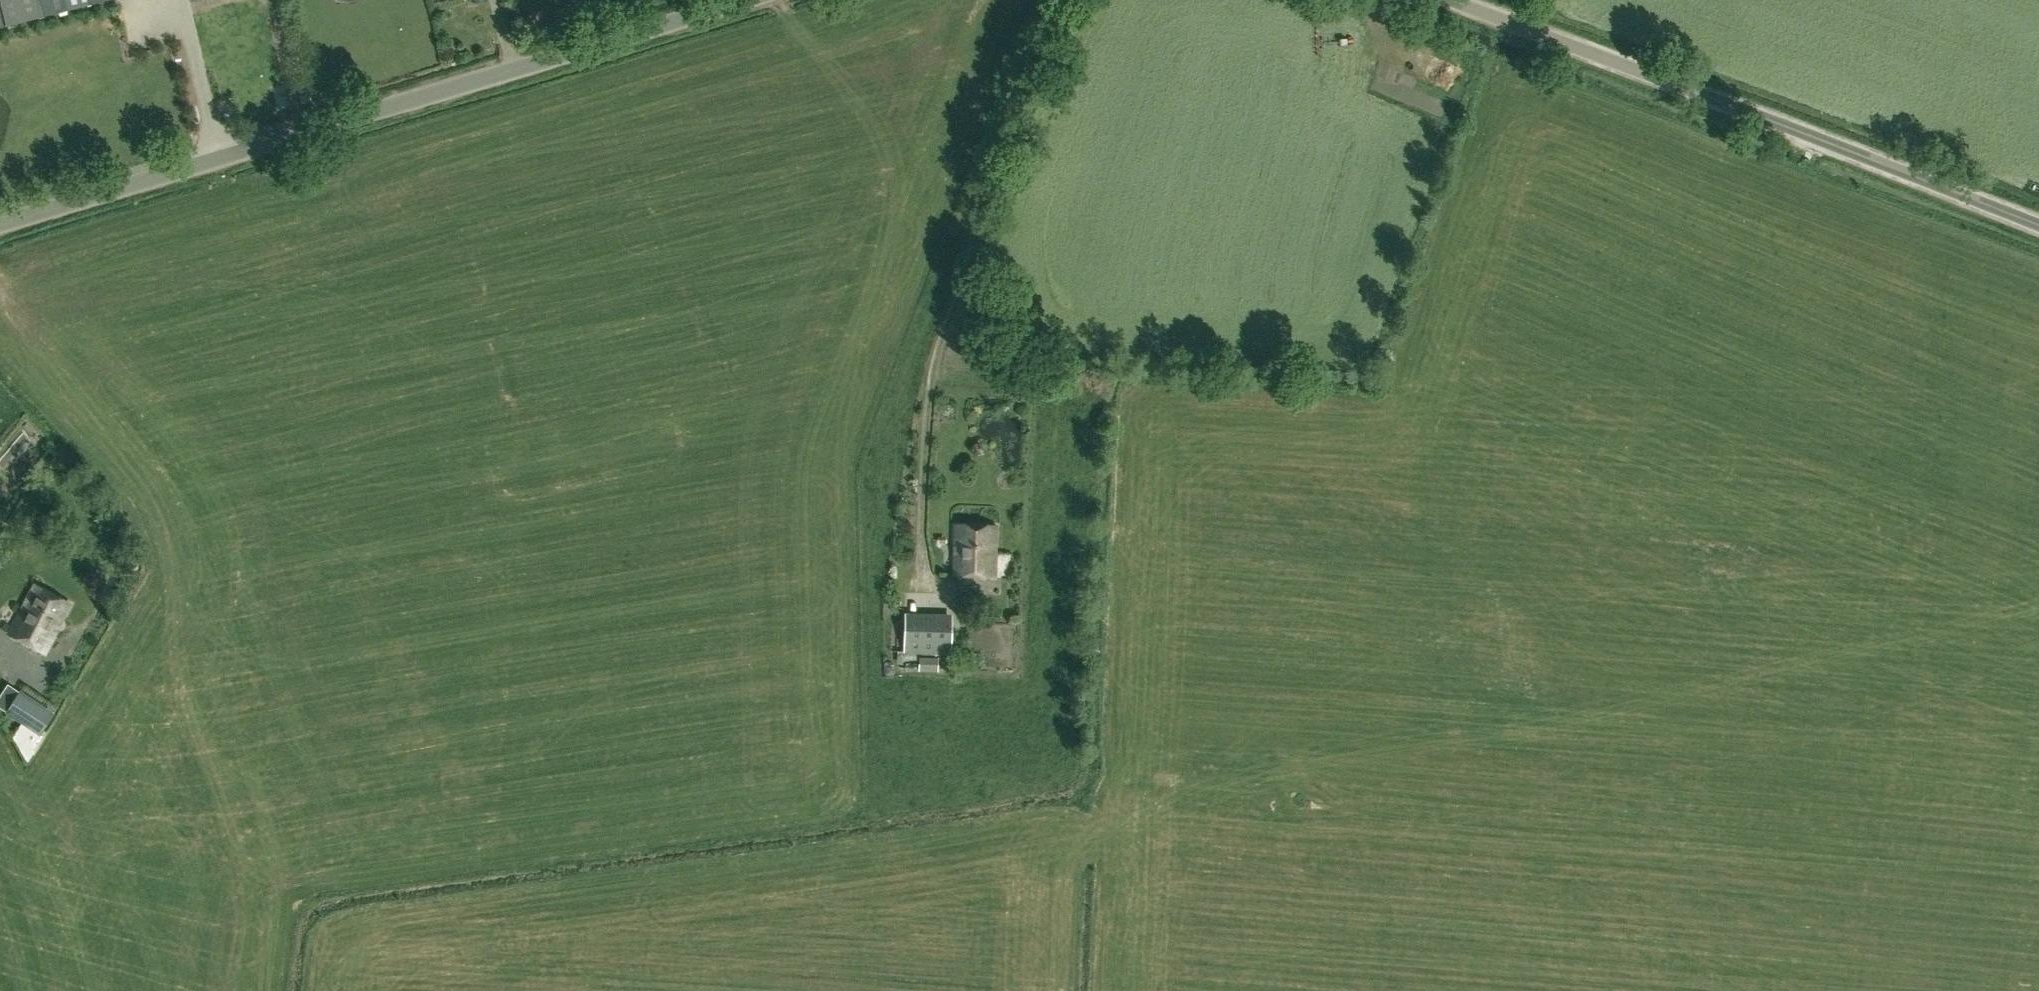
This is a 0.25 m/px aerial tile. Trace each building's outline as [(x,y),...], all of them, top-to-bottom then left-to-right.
[(80,7),(108,0),(0,0),(0,28),(80,7)] [(996,578),(997,525),(956,525),(955,577),(996,578)] [(46,654),(72,604),(36,586),(10,636),(46,654)] [(905,613),(904,653),(952,654),(953,614),(905,613)] [(21,691),(7,713),(41,735),(55,713),(21,691)]
